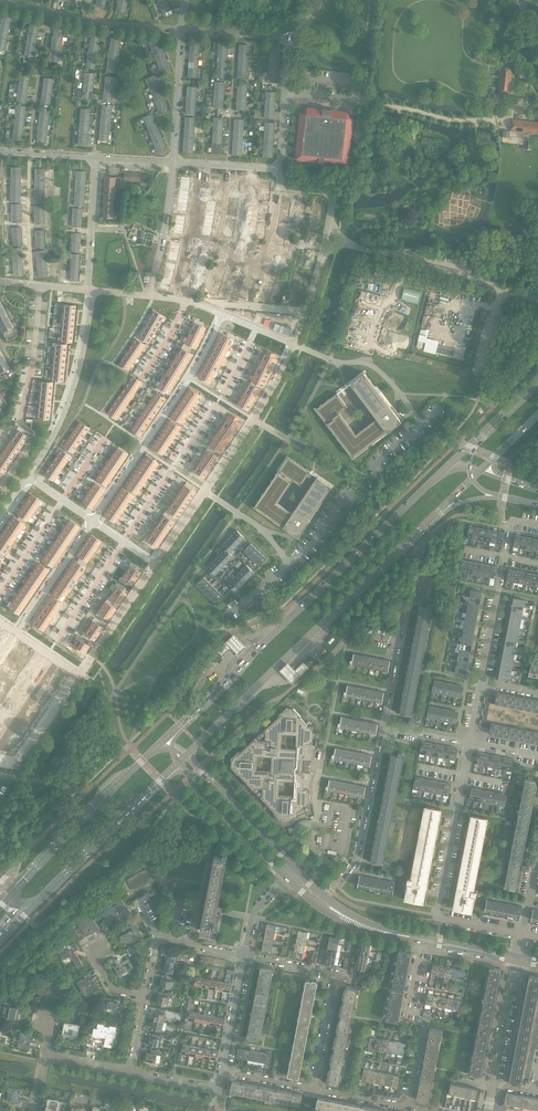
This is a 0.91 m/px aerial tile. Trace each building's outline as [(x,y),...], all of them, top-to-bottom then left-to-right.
[(158,2),(163,14),(172,10),(167,0),(163,0),(158,2)] [(127,4),(118,2),(116,11),(125,13),(127,4)] [(511,4),(503,6),(501,9),(502,17),(506,19),(514,18),(516,14),(515,10),(517,8),(511,4)] [(2,14),(0,23),(10,25),(12,15),(2,14)] [(40,22),(30,20),(29,30),(38,31),(40,22)] [(0,23),(0,25),(0,31),(8,33),(10,25),(0,23)] [(64,27),(55,25),(53,35),(63,37),(64,27)] [(38,31),(29,30),(27,38),(37,39),(38,31)] [(0,31),(0,40),(7,41),(8,33),(0,31)] [(91,34),(89,44),(99,45),(100,35),(91,34)] [(63,37),(53,35),(52,43),(61,45),(63,37)] [(148,41),(153,52),(162,48),(157,37),(148,41)] [(37,39),(27,38),(26,46),(35,47),(37,39)] [(111,38),(110,47),(119,49),(121,39),(111,38)] [(190,41),(190,51),(199,52),(200,42),(190,41)] [(61,45),(52,43),(50,51),(60,53),(61,45)] [(219,43),(218,53),(228,54),(229,44),(219,43)] [(99,45),(89,44),(88,52),(98,53),(99,45)] [(240,45),(239,55),(248,55),(249,45),(240,45)] [(35,47),(26,46),(24,55),(34,57),(35,47)] [(119,49),(110,47),(109,56),(118,57),(119,49)] [(270,47),(270,56),(279,57),(280,47),(270,47)] [(162,48),(153,52),(157,62),(166,59),(162,48)] [(58,62),(60,53),(50,51),(49,60),(49,61),(52,61),(58,62)] [(199,52),(190,51),(189,59),(199,60),(199,52)] [(98,53),(88,52),(87,60),(96,61),(98,53)] [(228,54),(218,53),(218,61),(227,62),(228,54)] [(248,55),(239,55),(238,63),(248,63),(248,55)] [(118,57),(109,56),(107,64),(117,65),(118,57)] [(279,57),(270,56),(269,65),(279,65),(279,57)] [(166,59),(157,62),(162,74),(171,70),(166,59)] [(199,60),(189,59),(189,67),(198,68),(199,60)] [(96,61),(87,60),(86,68),(95,69),(96,61)] [(227,62),(218,61),(217,69),(227,70),(227,62)] [(248,63),(238,63),(238,71),(247,71),(248,63)] [(117,65),(107,64),(106,72),(116,73),(117,65)] [(279,65),(269,65),(269,72),(278,73),(279,65)] [(198,68),(189,67),(188,77),(198,78),(198,68)] [(500,68),(499,75),(500,75),(498,92),(510,94),(513,69),(500,68)] [(227,70),(217,69),(217,78),(220,78),(226,78),(227,70)] [(247,71),(238,71),(237,79),(247,80),(247,71)] [(278,73),(269,72),(268,82),(277,83),(278,73)] [(85,73),(84,80),(94,82),(95,74),(85,73)] [(20,75),(19,85),(28,86),(29,76),(20,75)] [(106,76),(105,85),(114,86),(115,78),(106,76)] [(155,76),(146,79),(150,90),(159,87),(155,76)] [(44,78),(43,87),(52,89),(53,79),(44,78)] [(94,82),(84,80),(83,89),(93,90),(94,82)] [(215,82),(215,90),(224,91),(225,83),(215,82)] [(238,83),(238,92),(247,92),(248,84),(238,83)] [(28,86),(19,85),(18,93),(27,94),(28,86)] [(114,86),(105,85),(104,93),(113,94),(114,86)] [(52,89),(43,87),(42,95),(51,97),(52,89)] [(159,87),(150,90),(155,101),(164,97),(159,87)] [(188,87),(187,96),(197,97),(197,87),(188,87)] [(93,90),(83,89),(82,99),(91,100),(93,90)] [(224,91),(215,90),(214,99),(224,99),(224,91)] [(247,92),(238,92),(237,100),(247,101),(247,92)] [(266,92),(266,102),(275,102),(276,92),(266,92)] [(27,94),(18,93),(17,101),(26,102),(27,94)] [(113,94),(104,93),(103,101),(112,102),(113,94)] [(51,97),(42,95),(41,104),(50,105),(51,97)] [(197,97),(187,96),(186,105),(196,105),(197,97)] [(164,97),(155,101),(160,112),(168,109),(164,97)] [(224,99),(214,99),(214,108),(223,109),(224,99)] [(247,101),(237,100),(237,110),(246,110),(247,101)] [(275,102),(266,102),(265,109),(275,110),(275,102)] [(196,105),(186,105),(186,113),(195,114),(196,105)] [(16,111),(15,114),(25,115),(26,107),(16,106),(16,109),(16,111)] [(102,106),(101,114),(111,115),(112,107),(102,106)] [(40,107),(39,116),(49,117),(50,108),(40,107)] [(297,160),(319,163),(346,166),(349,164),(354,119),(348,111),(307,107),(300,113),(295,158),(297,160)] [(81,109),(80,118),(90,119),(91,109),(81,109)] [(275,110),(265,109),(265,118),(274,119),(275,110)] [(25,115),(15,114),(14,122),(24,123),(25,115)] [(111,115),(101,114),(101,123),(110,123),(111,115)] [(152,114),(143,118),(148,129),(157,126),(152,114)] [(49,117),(39,116),(39,124),(48,125),(49,117)] [(186,117),(185,126),(195,126),(195,118),(186,117)] [(90,119),(80,118),(79,127),(89,127),(90,119)] [(214,118),(214,128),(223,128),(224,118),(214,118)] [(235,119),(234,129),(244,130),(244,120),(235,119)] [(528,121),(513,120),(511,131),(516,132),(516,133),(523,134),(523,133),(537,134),(537,122),(528,121)] [(24,123),(14,122),(14,130),(23,131),(24,123)] [(110,123),(101,123),(100,130),(109,131),(110,123)] [(265,127),(265,131),(274,132),(275,123),(265,123),(265,127)] [(48,125),(39,124),(38,132),(47,133),(48,125)] [(157,126),(148,129),(152,139),(161,136),(157,126)] [(195,126),(185,126),(185,134),(194,134),(195,126)] [(89,127),(79,127),(79,135),(88,135),(89,127)] [(223,128),(214,128),(213,136),(223,137),(223,128)] [(415,139),(418,130),(412,128),(410,138),(415,139)] [(244,130),(234,129),(234,137),(243,138),(244,130)] [(23,131),(14,130),(13,140),(22,141),(23,131)] [(109,131),(100,130),(99,140),(108,141),(109,131)] [(274,132),(265,131),(264,139),(274,140),(274,132)] [(47,133),(38,132),(37,142),(46,143),(47,133)] [(194,134),(185,134),(184,142),(194,142),(194,134)] [(88,135),(79,135),(78,144),(87,145),(88,135)] [(161,136),(152,139),(157,151),(166,147),(161,136)] [(223,137),(213,136),(213,144),(222,145),(223,137)] [(243,138),(234,137),(233,145),(243,146),(243,138)] [(274,140),(264,139),(264,147),(273,148),(274,140)] [(194,142),(184,142),(183,152),(193,152),(194,142)] [(222,145),(213,144),(212,154),(221,154),(222,145)] [(243,146),(233,145),(233,155),(242,155),(243,146)] [(273,148),(264,147),(263,157),(273,158),(273,148)] [(11,167),(10,202),(20,202),(21,167),(11,167)] [(35,168),(35,203),(45,203),(45,168),(35,168)] [(85,206),(86,171),(76,171),(74,206),(85,206)] [(124,181),(150,182),(151,173),(125,172),(124,181)] [(105,176),(103,217),(114,218),(116,176),(105,176)] [(189,212),(191,177),(181,176),(178,211),(189,212)] [(219,197),(220,179),(210,178),(209,197),(219,197)] [(237,215),(241,180),(230,179),(227,214),(237,215)] [(261,181),(260,200),(270,200),(271,182),(261,181)] [(481,187),(471,189),(476,197),(483,199),(483,196),(482,195),(483,189),(481,187)] [(281,195),(279,221),(289,222),(291,196),(281,195)] [(315,197),(311,224),(321,225),(325,199),(315,197)] [(212,237),(217,202),(207,200),(202,235),(212,237)] [(22,222),(22,203),(11,204),(12,222),(22,222)] [(265,240),(269,205),(259,204),(255,238),(265,240)] [(44,205),(34,205),(35,224),(45,224),(44,205)] [(72,226),(82,227),(83,208),(73,208),(72,226)] [(187,216),(177,215),(174,233),(184,235),(187,216)] [(226,218),(223,236),(233,238),(236,219),(226,218)] [(275,244),(284,245),(287,226),(277,225),(275,244)] [(22,227),(12,227),(12,246),(22,245),(22,227)] [(310,227),(306,246),(316,247),(320,229),(310,227)] [(45,230),(35,230),(36,247),(46,247),(45,230)] [(139,244),(141,245),(143,245),(152,247),(153,243),(154,235),(155,234),(145,232),(144,232),(142,231),(141,235),(139,244)] [(81,252),(81,233),(71,233),(70,251),(81,252)] [(171,241),(168,259),(179,261),(182,243),(171,241)] [(194,270),(204,272),(210,246),(200,244),(194,270)] [(217,264),(227,266),(231,248),(221,246),(217,264)] [(13,274),(23,274),(22,247),(12,248),(13,274)] [(256,277),(262,251),(252,249),(248,265),(245,265),(243,274),(256,277)] [(272,250),(269,268),(279,270),(282,252),(272,250)] [(37,251),(38,277),(48,277),(47,251),(37,251)] [(80,281),(81,254),(71,253),(70,280),(80,281)] [(309,273),(314,255),(304,253),(300,271),(309,273)] [(166,262),(161,288),(171,291),(176,264),(166,262)] [(216,267),(209,292),(219,295),(226,269),(216,267)] [(197,293),(202,275),(193,272),(188,290),(197,293)] [(267,272),(261,298),(271,300),(277,274),(267,272)] [(300,303),(307,277),(298,275),(291,300),(300,303)] [(249,298),(254,280),(244,277),(240,296),(249,298)] [(417,278),(415,288),(422,289),(424,280),(417,278)] [(404,287),(401,299),(417,303),(420,292),(404,287)] [(0,301),(0,328),(7,341),(17,336),(0,301)] [(155,311),(152,316),(161,322),(164,316),(155,311)] [(152,316),(149,322),(158,327),(161,322),(152,316)] [(193,327),(203,332),(205,328),(202,326),(203,323),(195,319),(194,322),(195,323),(193,327)] [(149,322),(146,327),(155,332),(158,327),(149,322)] [(188,331),(188,332),(189,332),(201,338),(203,332),(193,327),(191,326),(190,326),(188,331)] [(146,327),(143,332),(152,337),(155,332),(146,327)] [(143,332),(140,337),(149,343),(152,337),(143,332)] [(186,337),(186,338),(187,338),(188,338),(198,343),(201,338),(189,332),(186,337)] [(223,334),(220,339),(231,346),(232,346),(233,346),(236,341),(234,340),(236,337),(228,333),(227,336),(223,334)] [(184,342),(183,345),(190,349),(192,346),(196,348),(198,343),(188,338),(187,338),(185,342),(184,342)] [(136,339),(132,345),(141,351),(145,345),(136,339)] [(220,339),(217,345),(227,350),(228,351),(229,351),(231,346),(220,339)] [(132,345),(128,351),(137,357),(141,351),(132,345)] [(179,352),(178,352),(189,359),(192,354),(189,352),(190,349),(183,345),(179,352)] [(217,345),(215,350),(225,355),(227,350),(217,345)] [(438,347),(437,353),(452,357),(454,350),(438,347)] [(0,349),(0,376),(1,377),(11,372),(0,349)] [(215,350),(212,355),(222,361),(224,356),(225,355),(215,350)] [(128,351),(124,357),(133,363),(137,357),(128,351)] [(175,356),(174,356),(177,357),(187,363),(189,359),(178,352),(179,352),(177,351),(175,356)] [(264,353),(262,357),(274,364),(277,359),(274,358),(276,355),(268,351),(266,354),(264,353)] [(212,355),(209,360),(219,366),(222,361),(212,355)] [(124,357),(120,364),(128,370),(133,363),(124,357)] [(174,361),(184,367),(187,363),(177,357),(174,361)] [(259,362),(260,363),(261,363),(272,368),(274,364),(262,357),(259,362)] [(169,364),(170,365),(171,365),(181,372),(184,367),(174,361),(172,360),(169,364)] [(209,360),(206,366),(216,371),(218,373),(218,372),(221,367),(219,366),(209,360)] [(260,363),(258,367),(270,373),(272,368),(261,363),(260,363)] [(168,369),(169,370),(179,376),(181,372),(171,365),(170,365),(168,369)] [(206,366),(203,371),(213,376),(216,371),(206,366)] [(258,367),(256,371),(268,377),(270,373),(258,367)] [(167,374),(166,374),(176,380),(179,376),(169,370),(167,374)] [(203,371),(200,376),(204,378),(202,381),(210,385),(212,382),(211,382),(213,376),(203,371)] [(256,371),(254,376),(265,382),(268,377),(256,371)] [(164,373),(162,377),(174,384),(176,380),(166,374),(167,374),(164,372),(164,373)] [(316,409),(325,421),(326,423),(328,425),(329,424),(331,426),(330,426),(333,429),(332,430),(333,431),(334,430),(336,433),(335,433),(338,436),(337,437),(338,438),(339,437),(341,439),(340,440),(343,443),(342,443),(343,444),(343,445),(344,444),(348,449),(347,450),(348,451),(349,450),(351,452),(350,453),(353,456),(352,456),(352,457),(353,458),(365,449),(368,446),(369,446),(369,445),(368,445),(371,442),(373,440),(374,441),(375,441),(375,440),(378,437),(377,437),(380,435),(381,436),(382,435),(381,435),(382,435),(387,431),(389,430),(388,430),(401,420),(400,419),(399,419),(398,417),(397,415),(395,413),(396,413),(394,412),(393,410),(392,409),(390,407),(391,407),(390,405),(389,405),(385,400),(384,399),(380,394),(379,392),(375,387),(374,386),(373,387),(369,381),(370,380),(369,379),(368,380),(365,376),(366,375),(364,372),(351,383),(352,384),(353,383),(357,388),(356,390),(357,391),(358,390),(362,395),(361,396),(362,397),(366,403),(367,404),(371,409),(372,411),(376,416),(377,417),(379,419),(357,436),(356,437),(339,415),(337,412),(346,405),(337,393),(336,394),(337,396),(334,397),(331,399),(330,398),(329,399),(330,400),(325,404),(324,403),(323,404),(322,404),(324,406),(321,408),(321,407),(318,409),(317,408),(316,409)] [(250,383),(258,388),(258,387),(259,384),(263,386),(265,382),(254,376),(250,383)] [(133,377),(129,383),(137,389),(142,383),(133,377)] [(159,381),(161,383),(161,382),(171,388),(174,384),(162,377),(159,381)] [(158,386),(156,389),(163,394),(165,391),(168,393),(171,388),(161,382),(161,383),(159,387),(158,386)] [(248,382),(245,386),(258,393),(260,389),(258,387),(258,388),(250,383),(248,382)] [(129,383),(125,389),(133,395),(137,389),(129,383)] [(243,390),(245,392),(245,391),(255,397),(258,393),(245,386),(243,390)] [(125,389),(120,395),(129,401),(133,395),(125,389)] [(191,389),(188,393),(197,399),(200,395),(191,389)] [(245,392),(243,395),(253,401),(254,399),(255,397),(245,391),(245,392)] [(157,393),(153,399),(162,405),(166,399),(157,393)] [(188,393),(185,396),(195,403),(197,399),(188,393)] [(120,395),(116,401),(125,407),(129,401),(120,395)] [(241,399),(251,405),(253,401),(243,395),(241,399)] [(185,396),(183,400),(192,407),(195,403),(185,396)] [(153,399),(149,405),(157,411),(162,405),(153,399)] [(240,399),(237,403),(248,409),(251,405),(241,399),(240,399)] [(183,400),(180,404),(190,411),(192,407),(183,400)] [(116,401),(112,407),(121,413),(125,407),(116,401)] [(180,404),(178,408),(187,414),(190,411),(180,404)] [(149,405),(145,411),(153,417),(157,411),(149,405)] [(112,407),(108,413),(117,419),(121,413),(112,407)] [(178,408),(175,412),(184,418),(187,414),(178,408)] [(145,411),(141,417),(149,423),(153,417),(145,411)] [(175,412),(172,416),(182,422),(184,418),(175,412)] [(226,420),(226,421),(237,428),(240,423),(238,422),(239,419),(232,414),(230,417),(229,416),(226,420)] [(141,417),(136,423),(145,429),(149,423),(141,417)] [(171,420),(168,424),(177,430),(180,426),(171,420)] [(222,425),(223,426),(223,425),(233,433),(237,428),(226,421),(226,420),(225,420),(222,425)] [(80,422),(76,428),(84,434),(89,428),(80,422)] [(136,423),(132,430),(138,434),(141,436),(145,429),(136,423)] [(168,424),(165,428),(175,434),(177,430),(168,424)] [(223,426),(220,430),(230,438),(233,433),(223,425),(223,426)] [(13,434),(14,435),(24,441),(27,436),(24,434),(26,431),(19,426),(17,429),(13,434)] [(76,428),(72,434),(80,440),(84,434),(76,428)] [(165,428),(163,432),(172,438),(175,434),(165,428)] [(220,430),(216,435),(227,443),(230,438),(220,430)] [(163,432),(160,436),(169,442),(172,438),(163,432)] [(72,434),(68,440),(76,446),(80,440),(72,434)] [(11,440),(20,446),(24,441),(14,435),(11,440)] [(213,440),(223,447),(227,443),(216,435),(213,440)] [(160,436),(157,439),(167,446),(169,442),(160,436)] [(7,444),(6,444),(7,445),(8,445),(17,451),(20,446),(11,440),(10,439),(7,444)] [(157,439),(155,443),(164,450),(167,446),(157,439)] [(212,440),(207,446),(215,452),(217,449),(220,452),(223,447),(213,440),(212,439),(212,440)] [(68,440),(63,447),(72,453),(76,446),(68,440)] [(155,443),(152,447),(161,454),(164,450),(155,443)] [(7,445),(4,450),(14,456),(17,451),(8,445),(7,445)] [(207,446),(202,454),(213,462),(217,457),(214,455),(215,452),(207,446)] [(118,448),(114,452),(124,459),(127,454),(118,448)] [(4,450),(1,455),(10,461),(14,456),(4,450)] [(61,450),(57,456),(65,462),(70,456),(61,450)] [(114,452),(112,457),(121,463),(124,459),(114,452)] [(198,459),(199,460),(200,460),(210,467),(213,462),(202,454),(198,459)] [(0,456),(0,461),(7,466),(10,461),(1,455),(0,456)] [(57,456),(53,462),(61,468),(65,462),(57,456)] [(148,456),(145,460),(154,466),(157,462),(148,456)] [(112,457),(109,461),(118,467),(121,463),(112,457)] [(255,506),(254,507),(266,515),(270,518),(271,518),(271,519),(272,518),(274,519),(275,519),(277,521),(276,522),(278,523),(278,522),(281,524),(282,524),(284,525),(283,527),(285,528),(285,527),(298,536),(299,534),(300,532),(301,532),(302,531),(301,531),(303,529),(304,527),(305,525),(306,524),(307,522),(308,522),(308,520),(312,515),(313,514),(313,513),(316,508),(317,508),(318,507),(317,507),(321,501),(322,500),(321,499),(324,493),(326,494),(327,493),(325,492),(328,488),(330,489),(330,488),(331,486),(317,476),(316,478),(318,479),(315,485),(313,483),(312,485),(314,486),(310,491),(308,490),(307,492),(304,497),(303,497),(302,498),(303,499),(299,504),(298,505),(294,511),(293,512),(292,515),(277,504),(275,503),(290,481),(292,477),(302,484),(307,477),(310,472),(309,471),(308,472),(305,470),(306,470),(303,468),(303,467),(302,466),(301,467),(296,463),(296,462),(295,461),(294,463),(292,461),(289,459),(290,458),(289,458),(288,457),(280,469),(279,471),(277,473),(279,474),(277,476),(276,476),(275,479),(274,478),(273,478),(273,480),(274,481),(272,483),(270,486),(269,485),(268,486),(269,487),(268,490),(267,489),(266,492),(265,491),(264,492),(265,493),(264,494),(261,499),(260,498),(259,499),(261,500),(260,501),(259,503),(258,502),(256,505),(255,506)] [(145,460),(142,464),(152,470),(154,466),(145,460)] [(199,460),(196,465),(207,472),(210,467),(200,460),(199,460)] [(109,461),(106,465),(115,472),(118,467),(109,461)] [(53,462),(48,468),(57,474),(61,468),(53,462)] [(142,464),(140,467),(149,474),(152,470),(142,464)] [(106,465),(103,470),(112,476),(115,472),(106,465)] [(196,465),(191,472),(198,477),(200,475),(203,477),(207,472),(196,465)] [(140,467),(137,471),(146,478),(149,474),(140,467)] [(48,468),(44,475),(53,481),(57,474),(48,468)] [(103,470),(100,474),(109,481),(112,476),(103,470)] [(137,471),(134,475),(144,481),(146,478),(137,471)] [(100,474),(96,479),(106,485),(109,481),(100,474)] [(134,475),(132,479),(141,485),(144,481),(134,475)] [(132,479),(129,483),(139,489),(141,485),(132,479)] [(186,482),(181,489),(192,496),(195,492),(191,490),(193,487),(186,482)] [(95,483),(92,487),(101,494),(104,489),(95,483)] [(129,483),(126,487),(136,493),(139,489),(129,483)] [(92,487),(89,492),(98,498),(101,494),(92,487)] [(123,488),(120,492),(130,498),(133,494),(123,488)] [(181,489),(178,493),(189,501),(192,496),(181,489)] [(89,492),(86,496),(95,503),(98,498),(89,492)] [(120,492),(118,496),(127,502),(130,498),(120,492)] [(176,497),(175,498),(186,505),(189,501),(178,493),(176,497)] [(31,494),(28,498),(38,505),(38,504),(40,500),(31,494)] [(86,496),(83,501),(92,507),(95,503),(86,496)] [(118,496),(115,500),(125,506),(127,502),(118,496)] [(174,497),(172,501),(183,509),(186,505),(175,498),(176,497),(175,497),(174,497)] [(28,498),(26,502),(37,510),(40,506),(38,504),(38,505),(28,498)] [(115,500),(113,503),(122,510),(125,506),(115,500)] [(172,501),(169,505),(180,513),(183,509),(172,501)] [(26,502),(23,506),(35,514),(37,510),(26,502)] [(113,503),(110,507),(119,514),(122,510),(113,503)] [(169,505),(164,512),(172,517),(174,515),(178,517),(180,513),(169,505)] [(23,506),(20,510),(31,517),(32,518),(32,517),(35,514),(23,506)] [(110,507),(107,511),(117,518),(119,514),(110,507)] [(20,510),(18,514),(28,521),(31,517),(20,510)] [(107,511),(105,515),(114,522),(117,518),(107,511)] [(159,521),(169,528),(173,521),(171,520),(172,517),(164,512),(162,515),(163,515),(159,521)] [(14,517),(11,521),(21,528),(22,528),(26,521),(19,516),(17,519),(14,517)] [(70,520),(67,525),(76,531),(79,526),(70,520)] [(158,521),(154,527),(165,534),(169,528),(159,521),(158,520),(158,521)] [(11,521),(8,525),(20,533),(23,529),(22,528),(21,528),(11,521)] [(8,525),(5,529),(16,536),(16,537),(17,537),(20,533),(8,525)] [(67,525),(64,529),(73,535),(76,531),(67,525)] [(473,538),(475,527),(469,526),(466,537),(471,538),(473,538)] [(150,532),(150,533),(160,540),(165,534),(154,527),(150,532)] [(5,529),(3,533),(13,541),(16,537),(16,536),(5,529)] [(64,529),(61,533),(70,540),(73,535),(64,529)] [(245,537),(237,530),(234,534),(241,541),(245,537)] [(149,532),(143,541),(151,546),(153,544),(156,546),(160,540),(150,533),(150,532),(149,532)] [(502,544),(504,533),(498,532),(496,543),(497,543),(502,544)] [(0,537),(0,538),(10,545),(13,541),(3,533),(0,537)] [(61,533),(58,538),(67,544),(70,540),(61,533)] [(91,534),(88,540),(98,547),(102,542),(91,534)] [(241,541),(234,534),(230,538),(237,545),(241,541)] [(519,547),(521,536),(515,535),(513,546),(518,547),(519,547)] [(7,549),(8,549),(10,545),(0,538),(0,544),(7,549)] [(58,538),(55,542),(64,549),(67,544),(58,538)] [(237,545),(230,538),(226,542),(233,549),(237,545)] [(88,540),(84,545),(95,552),(96,553),(99,548),(99,547),(98,547),(88,540)] [(55,542),(52,546),(61,553),(64,549),(55,542)] [(233,549),(226,542),(222,545),(226,549),(230,552),(233,549)] [(248,554),(255,547),(251,543),(244,550),(248,554)] [(4,556),(9,550),(9,549),(8,549),(7,549),(0,544),(0,554),(4,556)] [(84,545),(81,550),(90,556),(91,557),(95,552),(84,545)] [(52,546),(49,551),(58,557),(61,553),(52,546)] [(252,558),(259,551),(255,547),(248,554),(252,558)] [(233,556),(230,552),(226,549),(222,553),(229,560),(233,556)] [(81,550),(77,555),(81,557),(79,559),(86,564),(88,561),(87,561),(90,556),(81,550)] [(49,551),(46,555),(55,562),(58,557),(49,551)] [(256,562),(263,554),(259,551),(252,558),(256,562)] [(229,560),(222,553),(218,557),(225,564),(226,563),(229,560)] [(267,558),(263,554),(256,562),(260,565),(267,558)] [(46,555),(42,560),(52,566),(55,562),(46,555)] [(225,564),(218,557),(214,560),(222,567),(225,564)] [(75,560),(72,565),(84,573),(87,568),(86,568),(87,565),(86,564),(79,559),(77,562),(75,560)] [(222,567),(214,560),(211,564),(218,571),(222,567)] [(466,572),(468,561),(462,560),(460,571),(465,572),(466,572)] [(125,571),(126,572),(136,578),(140,572),(136,570),(138,567),(131,562),(125,571)] [(39,563),(36,568),(45,574),(49,569),(39,563)] [(218,571),(211,564),(207,568),(214,575),(218,571)] [(72,565),(69,569),(80,576),(81,577),(84,573),(72,565)] [(254,572),(247,565),(243,569),(250,575),(254,572)] [(496,578),(498,567),(492,566),(489,577),(491,577),(496,578)] [(36,568),(33,572),(42,578),(45,574),(36,568)] [(69,569),(66,573),(77,580),(80,576),(69,569)] [(250,575),(243,569),(239,572),(246,579),(250,575)] [(513,581),(515,570),(509,569),(506,580),(511,581),(513,581)] [(33,572),(30,576),(39,583),(42,578),(33,572)] [(121,577),(119,580),(126,585),(128,582),(131,585),(136,578),(126,572),(122,578),(121,577)] [(246,579),(239,572),(235,576),(243,583),(246,579)] [(66,573),(64,577),(73,584),(74,584),(77,580),(66,573)] [(30,576),(27,581),(36,587),(39,583),(30,576)] [(243,583),(235,576),(232,580),(239,587),(243,583)] [(64,577),(61,581),(70,588),(70,587),(73,584),(64,577)] [(208,581),(204,577),(197,584),(201,588),(208,581)] [(239,587),(232,580),(228,584),(231,587),(235,591),(239,587)] [(27,581),(24,585),(33,592),(36,587),(27,581)] [(61,581),(58,585),(69,592),(68,593),(69,593),(70,593),(72,589),(73,589),(70,587),(70,588),(61,581)] [(211,585),(208,581),(201,588),(205,592),(211,585)] [(112,591),(113,592),(122,598),(126,593),(122,591),(124,588),(117,583),(112,591)] [(24,585),(21,590),(30,596),(33,592),(24,585)] [(58,585),(55,589),(65,596),(66,597),(68,593),(69,592),(58,585)] [(215,588),(211,585),(205,592),(208,596),(215,588)] [(219,592),(215,588),(208,596),(212,599),(219,592)] [(55,589),(52,594),(62,600),(65,596),(55,589)] [(471,589),(470,594),(470,596),(481,598),(481,594),(482,591),(471,589)] [(21,590),(18,594),(27,600),(30,596),(21,590)] [(108,596),(107,599),(114,604),(116,601),(119,603),(122,598),(113,592),(110,597),(108,596)] [(223,596),(219,592),(212,599),(216,603),(223,596)] [(18,594),(15,598),(24,605),(27,600),(18,594)] [(52,597),(47,603),(57,610),(61,603),(52,597)] [(15,598),(12,603),(22,609),(24,605),(15,598)] [(525,600),(514,598),(514,600),(513,600),(513,604),(523,606),(524,604),(525,600)] [(107,599),(101,607),(112,614),(115,608),(112,606),(114,604),(107,599)] [(12,603),(9,607),(18,614),(22,609),(12,603)] [(47,603),(42,610),(52,617),(53,616),(57,610),(47,603)] [(401,709),(400,713),(401,713),(404,713),(404,714),(405,714),(408,714),(410,715),(412,715),(411,717),(411,719),(416,720),(417,720),(419,719),(420,718),(420,717),(420,716),(420,715),(420,714),(419,714),(419,713),(418,713),(418,712),(413,712),(413,710),(420,673),(420,671),(425,672),(425,669),(421,668),(422,661),(424,654),(425,647),(425,646),(426,640),(426,639),(428,633),(428,632),(429,626),(429,625),(430,619),(431,618),(432,612),(432,611),(432,610),(432,609),(433,605),(431,604),(430,604),(427,603),(426,607),(421,606),(420,606),(420,610),(419,614),(418,617),(418,621),(417,624),(416,628),(416,631),(415,635),(414,638),(414,642),(413,645),(412,649),(412,652),(411,656),(410,660),(409,663),(409,667),(408,670),(407,674),(407,677),(406,681),(405,684),(405,688),(404,691),(403,695),(403,698),(402,702),(401,705),(401,709)] [(101,607),(96,614),(103,619),(105,617),(108,619),(112,614),(101,607)] [(42,610),(38,616),(38,617),(49,624),(54,617),(53,616),(52,617),(42,610)] [(524,620),(521,619),(521,618),(510,615),(509,621),(520,623),(523,624),(524,620)] [(38,616),(33,623),(36,625),(36,626),(40,629),(40,628),(44,631),(49,624),(38,617),(38,616)] [(93,621),(89,627),(98,633),(103,627),(99,625),(101,622),(94,617),(92,620),(93,621)] [(84,632),(82,635),(89,640),(91,637),(94,640),(98,633),(89,627),(85,633),(84,632)] [(234,634),(218,650),(223,655),(231,648),(239,656),(247,648),(234,634)] [(78,638),(74,645),(75,645),(74,647),(79,651),(80,649),(84,652),(89,645),(78,638)] [(20,643),(18,647),(27,653),(30,649),(20,643)] [(18,647),(15,650),(24,657),(27,653),(18,647)] [(15,650),(12,654),(22,661),(24,657),(15,650)] [(210,657),(215,663),(223,655),(218,650),(210,657)] [(360,655),(356,654),(354,654),(354,653),(351,665),(352,665),(358,666),(360,655)] [(12,654),(10,658),(19,665),(22,661),(12,654)] [(311,655),(304,662),(303,662),(308,668),(316,660),(311,655)] [(366,656),(360,655),(358,666),(364,667),(366,656)] [(372,657),(368,656),(366,656),(364,667),(370,668),(372,657)] [(378,658),(372,657),(370,668),(376,669),(378,658)] [(10,658),(7,662),(16,669),(19,665),(10,658)] [(378,658),(376,669),(382,670),(384,659),(378,658)] [(390,661),(384,659),(382,670),(388,672),(390,660),(390,661)] [(280,671),(292,684),(308,668),(303,662),(295,671),(288,663),(280,671)] [(4,664),(2,668),(11,675),(14,671),(4,664)] [(537,666),(534,665),(531,665),(528,676),(529,676),(535,677),(537,666)] [(456,666),(456,667),(455,672),(462,673),(462,674),(466,674),(467,668),(456,666)] [(0,671),(0,673),(8,679),(11,675),(2,668),(0,671)] [(56,672),(52,677),(63,684),(66,679),(63,677),(64,674),(58,670),(56,672)] [(6,682),(8,679),(0,673),(0,679),(6,682)] [(510,676),(499,674),(498,681),(502,681),(509,682),(510,678),(510,676)] [(49,682),(47,685),(54,690),(56,687),(59,690),(63,684),(52,677),(49,682)] [(438,693),(440,682),(434,680),(432,691),(438,693)] [(354,686),(350,685),(348,685),(345,696),(346,696),(352,697),(354,686)] [(464,686),(457,685),(455,696),(457,696),(462,697),(464,686)] [(40,695),(40,696),(49,702),(54,696),(50,694),(52,691),(45,686),(43,689),(44,690),(40,695)] [(354,686),(352,697),(358,698),(360,687),(354,686)] [(366,689),(362,688),(360,687),(358,698),(364,700),(366,689)] [(372,690),(366,689),(364,700),(370,701),(372,690)] [(378,691),(374,690),(372,690),(370,701),(376,702),(378,691)] [(384,692),(378,691),(376,702),(382,703),(384,692)] [(497,693),(496,699),(495,704),(503,705),(505,694),(497,693)] [(38,694),(34,700),(45,708),(49,702),(40,696),(40,695),(38,694)] [(513,696),(505,694),(503,705),(511,707),(513,696)] [(521,697),(513,696),(511,707),(519,708),(521,697)] [(529,699),(521,697),(519,708),(527,710),(529,699)] [(535,711),(537,700),(529,699),(527,710),(535,711)] [(30,706),(29,706),(32,708),(41,714),(45,708),(34,700),(30,706)] [(433,718),(435,707),(429,706),(427,717),(433,718)] [(25,716),(26,717),(33,721),(35,719),(37,720),(41,714),(32,708),(28,714),(27,713),(25,716)] [(248,743),(245,745),(246,746),(245,748),(240,752),(239,751),(231,759),(232,759),(231,765),(231,766),(238,774),(239,773),(245,780),(243,781),(246,783),(247,782),(253,789),(260,797),(267,804),(265,805),(267,806),(268,807),(269,806),(272,809),(275,813),(274,814),(278,818),(281,822),(282,821),(288,821),(288,822),(291,819),(296,815),(297,816),(306,813),(307,813),(307,812),(308,812),(308,811),(309,810),(309,809),(309,805),(310,787),(313,774),(311,772),(305,772),(304,772),(304,770),(305,762),(304,762),(304,760),(307,760),(311,760),(314,749),(314,747),(313,745),(312,745),(313,727),(308,727),(309,725),(308,724),(307,723),(306,724),(300,717),(301,716),(294,708),(293,709),(287,709),(287,708),(279,715),(280,716),(273,722),(272,721),(269,723),(270,724),(263,731),(256,738),(249,744),(248,743)] [(459,712),(453,711),(450,722),(452,722),(457,723),(459,712)] [(348,718),(344,717),(342,717),(342,716),(341,716),(339,728),(340,728),(346,729),(348,718)] [(26,717),(21,723),(32,731),(35,726),(31,724),(33,721),(26,717)] [(354,719),(348,718),(346,729),(352,730),(354,719)] [(360,720),(354,719),(352,730),(358,731),(360,720)] [(366,721),(360,720),(358,731),(364,732),(366,721)] [(372,722),(368,722),(366,721),(364,732),(370,733),(372,722)] [(378,724),(372,722),(370,733),(376,734),(375,735),(376,735),(378,723),(378,724)] [(18,727),(29,735),(32,731),(21,723),(18,727)] [(491,723),(490,728),(489,734),(497,736),(499,725),(491,723)] [(507,726),(499,725),(497,736),(505,737),(507,726)] [(17,727),(14,731),(26,739),(29,735),(18,727),(17,726),(17,727)] [(515,728),(507,726),(505,737),(513,739),(515,728)] [(523,729),(515,728),(513,739),(521,740),(523,729)] [(531,731),(523,729),(521,740),(529,742),(531,731)] [(14,731),(12,735),(23,743),(26,739),(14,731)] [(531,731),(529,742),(537,743),(537,738),(537,732),(531,731)] [(9,739),(10,740),(20,747),(23,743),(12,735),(9,739)] [(7,744),(18,751),(20,747),(10,740),(7,744)] [(426,754),(428,743),(422,742),(420,753),(425,754),(426,754)] [(6,743),(3,747),(5,749),(3,752),(11,757),(12,754),(15,755),(18,751),(7,744),(6,743)] [(342,749),(338,748),(336,748),(335,748),(333,759),(334,759),(340,760),(342,749)] [(458,749),(451,748),(449,758),(451,759),(456,760),(458,749)] [(348,750),(342,749),(340,760),(346,761),(348,750)] [(354,752),(348,750),(346,761),(352,763),(354,752)] [(372,857),(371,861),(373,861),(375,862),(376,862),(379,862),(378,866),(384,867),(388,868),(389,868),(390,868),(391,867),(391,866),(392,865),(392,864),(391,863),(391,862),(390,861),(389,861),(384,860),(384,858),(392,819),(393,819),(396,820),(397,817),(394,816),(392,816),(404,758),(404,757),(405,753),(398,751),(398,755),(396,755),(392,754),(391,758),(390,762),(390,765),(389,769),(388,772),(388,776),(387,779),(386,783),(386,786),(385,790),(384,794),(384,797),(383,801),(382,804),(382,808),(381,811),(380,815),(379,818),(379,822),(378,825),(377,829),(377,833),(376,836),(375,840),(375,843),(374,847),(373,850),(373,854),(372,857)] [(360,753),(354,752),(352,763),(358,764),(360,753)] [(366,754),(360,753),(358,764),(364,765),(366,754)] [(482,765),(484,754),(478,753),(476,764),(481,765),(482,765)] [(372,755),(366,754),(364,765),(369,766),(370,766),(372,755)] [(512,771),(513,764),(514,760),(508,758),(506,769),(507,770),(512,771)] [(419,789),(421,778),(415,777),(413,788),(418,789),(419,789)] [(336,781),(331,780),(330,780),(330,779),(329,779),(327,791),(328,791),(334,792),(336,781)] [(534,798),(535,798),(534,799),(537,800),(537,796),(535,795),(535,796),(534,796),(537,784),(535,784),(536,781),(526,779),(505,886),(509,886),(509,888),(510,888),(515,889),(515,885),(517,886),(520,868),(528,869),(529,864),(521,863),(534,798)] [(342,782),(336,781),(334,792),(340,793),(342,782)] [(348,783),(344,782),(342,782),(340,793),(346,794),(348,783)] [(354,784),(348,783),(346,794),(352,795),(354,784)] [(451,784),(445,783),(443,794),(444,794),(449,795),(451,784)] [(360,785),(354,784),(352,795),(358,796),(360,785)] [(366,786),(360,785),(358,796),(363,797),(363,798),(364,798),(366,786)] [(475,800),(478,789),(471,788),(469,799),(474,800),(475,800)] [(505,806),(507,795),(501,794),(499,805),(500,805),(505,806)] [(426,806),(416,855),(412,878),(408,877),(408,878),(407,882),(407,883),(408,883),(405,899),(422,903),(440,809),(426,806)] [(472,815),(458,888),(454,909),(471,912),(474,896),(475,896),(476,896),(475,896),(476,891),(477,890),(473,890),(486,818),(472,815)] [(215,853),(214,861),(200,930),(213,933),(215,923),(216,923),(216,924),(219,924),(220,918),(217,917),(216,917),(228,856),(215,853)] [(140,873),(141,875),(142,876),(134,880),(135,880),(139,888),(145,885),(144,884),(148,882),(148,883),(152,880),(146,869),(138,874),(140,873)] [(360,875),(358,886),(358,885),(364,887),(366,876),(360,875)] [(395,882),(389,881),(387,891),(393,892),(395,882)] [(487,900),(485,910),(491,911),(493,901),(487,900)] [(118,915),(116,912),(127,906),(124,901),(114,907),(112,904),(111,904),(108,906),(108,907),(109,909),(105,912),(112,925),(117,922),(114,917),(118,915)] [(522,907),(516,905),(514,916),(520,917),(522,906),(522,907)] [(99,929),(92,916),(87,919),(86,918),(85,919),(86,920),(84,921),(84,920),(77,924),(81,930),(82,929),(86,937),(89,935),(87,932),(90,930),(91,931),(92,931),(91,929),(94,928),(95,931),(99,929)] [(139,927),(136,923),(130,926),(132,930),(128,933),(120,937),(121,937),(123,941),(123,942),(127,940),(128,942),(127,942),(127,943),(142,934),(138,927),(139,927)] [(267,924),(266,931),(275,932),(277,926),(267,924)] [(298,930),(297,937),(307,939),(308,932),(298,930)] [(275,932),(266,931),(264,937),(274,939),(275,932)] [(330,936),(329,943),(338,945),(340,938),(330,936)] [(274,939),(264,937),(263,944),(273,946),(274,939)] [(307,939),(297,937),(296,943),(305,945),(307,939)] [(75,952),(75,951),(76,951),(79,949),(75,942),(70,945),(72,948),(60,955),(63,960),(71,956),(78,969),(83,966),(77,954),(76,954),(75,952)] [(361,942),(360,949),(370,951),(371,944),(361,942)] [(305,945),(296,943),(295,950),(304,952),(305,945)] [(338,945),(329,943),(327,949),(337,951),(338,945)] [(273,946),(263,944),(262,951),(271,953),(273,946)] [(132,956),(137,953),(134,946),(128,949),(132,956)] [(337,951),(327,949),(326,956),(336,958),(337,951)] [(370,951),(360,949),(359,956),(368,957),(370,951)] [(408,969),(411,956),(412,952),(399,949),(398,955),(396,967),(408,969)] [(304,952),(295,950),(293,957),(303,959),(304,952)] [(167,955),(166,963),(176,965),(177,962),(175,962),(176,956),(167,955)] [(336,958),(326,956),(325,963),(334,965),(336,958)] [(368,957),(359,956),(357,962),(367,964),(368,957)] [(114,967),(119,976),(133,968),(128,960),(121,964),(118,958),(115,960),(118,965),(114,967)] [(367,964),(357,962),(356,969),(366,971),(367,964)] [(176,965),(166,963),(164,971),(166,971),(165,976),(167,976),(172,977),(174,968),(176,968),(176,965)] [(431,973),(438,974),(440,966),(433,964),(431,973)] [(261,966),(254,1000),(247,1038),(259,1040),(273,968),(261,966)] [(501,969),(486,966),(485,972),(489,972),(487,985),(498,987),(501,969)] [(405,987),(407,974),(408,969),(396,967),(392,985),(405,987)] [(453,968),(446,967),(445,976),(451,977),(453,968)] [(466,971),(459,969),(458,978),(464,979),(464,981),(467,981),(468,973),(466,973),(466,971)] [(535,1048),(537,1049),(537,976),(529,974),(509,1082),(521,1084),(521,1083),(522,1084),(523,1081),(521,1081),(522,1077),(530,1078),(535,1048)] [(173,977),(172,977),(167,976),(166,980),(161,979),(160,986),(163,987),(163,988),(164,988),(164,987),(171,989),(171,988),(170,988),(171,981),(173,981),(173,977)] [(88,983),(87,981),(85,978),(77,982),(82,991),(87,988),(91,994),(100,988),(94,977),(91,979),(91,981),(88,983)] [(203,978),(196,977),(196,978),(195,982),(195,985),(202,986),(203,978)] [(210,980),(203,978),(202,986),(209,988),(210,980)] [(43,979),(41,987),(40,992),(46,993),(46,996),(52,997),(52,996),(59,997),(59,999),(65,1000),(67,989),(66,988),(66,989),(61,988),(62,982),(43,979)] [(312,980),(307,979),(306,979),(306,984),(305,984),(305,988),(316,990),(318,981),(317,981),(317,980),(313,979),(312,980)] [(218,981),(210,980),(209,988),(216,989),(218,981)] [(225,982),(218,981),(216,989),(223,991),(225,982)] [(232,984),(225,982),(223,991),(230,992),(232,984)] [(346,985),(345,990),(343,1002),(355,1004),(358,988),(354,987),(346,985)] [(402,1004),(404,991),(405,987),(392,985),(389,1002),(402,1004)] [(498,987),(487,985),(483,1003),(494,1005),(498,987)] [(305,988),(304,991),(301,1005),(313,1007),(316,990),(305,988)] [(157,1003),(167,1006),(169,998),(172,998),(172,994),(166,993),(165,997),(158,995),(158,996),(157,1003)] [(425,1003),(433,1005),(434,996),(427,995),(425,1003)] [(441,997),(434,996),(433,1005),(439,1006),(441,997)] [(447,998),(441,997),(439,1006),(446,1007),(447,998)] [(460,1001),(454,1000),(452,1009),(458,1010),(458,1009),(459,1006),(460,1003),(460,1001)] [(117,1004),(108,1002),(106,1008),(107,1008),(107,1007),(116,1009),(115,1016),(114,1016),(113,1020),(118,1021),(118,1019),(123,1020),(126,1005),(120,1004),(120,1005),(117,1004)] [(343,1002),(342,1006),(340,1018),(351,1020),(355,1004),(343,1002)] [(398,1022),(401,1008),(402,1004),(389,1002),(386,1020),(398,1022)] [(494,1005),(483,1003),(480,1020),(491,1022),(494,1005)] [(301,1005),(301,1009),(298,1023),(309,1025),(313,1007),(301,1005)] [(24,1015),(25,1012),(27,1012),(28,1009),(16,1006),(16,1008),(7,1006),(5,1017),(18,1020),(19,1014),(24,1015)] [(77,1037),(80,1025),(69,1023),(70,1021),(73,1021),(74,1016),(71,1010),(68,1012),(70,1016),(69,1016),(64,1015),(62,1022),(65,1023),(62,1035),(64,1035),(64,1036),(68,1037),(68,1036),(77,1037)] [(153,1016),(153,1019),(153,1020),(153,1021),(163,1023),(165,1015),(166,1011),(159,1010),(158,1013),(155,1012),(154,1016),(153,1016)] [(197,1013),(190,1011),(189,1013),(189,1016),(188,1020),(195,1021),(197,1013)] [(204,1014),(197,1013),(195,1021),(202,1022),(204,1014)] [(211,1015),(204,1014),(202,1022),(209,1024),(211,1015)] [(218,1017),(211,1015),(209,1024),(216,1025),(218,1017)] [(225,1018),(218,1017),(216,1025),(224,1026),(225,1018)] [(340,1018),(339,1022),(337,1034),(348,1036),(351,1020),(340,1018)] [(491,1022),(480,1020),(477,1038),(487,1040),(491,1022)] [(163,1023),(153,1021),(153,1023),(152,1023),(151,1026),(152,1027),(152,1028),(155,1028),(155,1032),(162,1033),(162,1029),(163,1023)] [(298,1023),(297,1026),(294,1040),(306,1043),(309,1025),(298,1023)] [(104,1045),(104,1046),(111,1047),(112,1045),(112,1043),(113,1038),(115,1039),(116,1031),(98,1028),(98,1029),(94,1028),(93,1036),(97,1037),(97,1035),(106,1037),(105,1041),(104,1040),(104,1045)] [(428,1038),(427,1046),(439,1048),(442,1030),(430,1028),(429,1035),(428,1035),(427,1038),(428,1038)] [(20,1033),(19,1041),(18,1047),(29,1049),(32,1035),(20,1033)] [(150,1037),(150,1038),(149,1044),(149,1045),(158,1046),(159,1043),(161,1043),(162,1036),(156,1034),(155,1038),(150,1037)] [(337,1034),(336,1038),(333,1050),(345,1053),(348,1036),(337,1034)] [(377,1038),(370,1037),(368,1036),(366,1046),(365,1050),(373,1052),(374,1049),(377,1038)] [(383,1039),(377,1038),(374,1049),(380,1050),(383,1039)] [(487,1040),(477,1038),(473,1056),(484,1058),(487,1040)] [(389,1040),(383,1039),(380,1050),(387,1051),(389,1040)] [(294,1040),(294,1043),(291,1058),(303,1060),(306,1043),(294,1040)] [(190,1046),(183,1044),(183,1046),(182,1050),(181,1053),(189,1055),(190,1046)] [(197,1047),(190,1046),(189,1055),(196,1056),(197,1047)] [(425,1056),(423,1063),(435,1065),(439,1048),(427,1046),(425,1053),(424,1053),(424,1056),(425,1056)] [(205,1048),(197,1047),(196,1056),(203,1057),(205,1048)] [(205,1048),(203,1057),(210,1059),(212,1050),(205,1048)] [(160,1051),(151,1049),(150,1053),(147,1053),(145,1061),(146,1061),(146,1062),(149,1063),(150,1061),(155,1063),(157,1055),(159,1055),(160,1051)] [(219,1051),(212,1050),(210,1059),(217,1060),(219,1051)] [(333,1050),(333,1054),(330,1066),(342,1069),(345,1053),(333,1050)] [(484,1058),(473,1056),(470,1074),(480,1076),(484,1058)] [(291,1058),(290,1064),(288,1075),(299,1077),(303,1060),(291,1058)] [(421,1074),(420,1082),(432,1084),(435,1065),(423,1063),(422,1071),(421,1071),(420,1074),(421,1074)] [(330,1066),(330,1070),(327,1083),(339,1085),(342,1069),(330,1066)] [(363,1075),(362,1079),(362,1080),(368,1081),(370,1070),(364,1069),(363,1072),(363,1075)] [(376,1071),(370,1070),(368,1081),(374,1082),(376,1071)] [(383,1073),(376,1071),(374,1082),(380,1084),(383,1073)] [(230,1092),(246,1095),(248,1084),(232,1081),(230,1092)] [(432,1084),(420,1082),(418,1089),(417,1089),(417,1092),(418,1092),(416,1100),(428,1102),(432,1084)] [(266,1087),(248,1084),(246,1095),(264,1098),(266,1087)] [(284,1091),(266,1087),(264,1098),(282,1102),(284,1091)] [(7,1100),(9,1101),(19,1103),(20,1099),(21,1091),(21,1090),(12,1088),(12,1092),(8,1092),(7,1100)] [(303,1094),(284,1091),(282,1102),(300,1105),(303,1094)] [(507,1092),(504,1105),(533,1110),(537,1110),(537,1098),(507,1092)] [(318,1097),(316,1108),(330,1110),(332,1110),(334,1101),(318,1097)] [(47,1106),(46,1109),(55,1110),(60,1110),(62,1101),(59,1101),(59,1100),(48,1098),(46,1106),(47,1106)] [(334,1101),(332,1110),(350,1110),(351,1104),(334,1101)]
